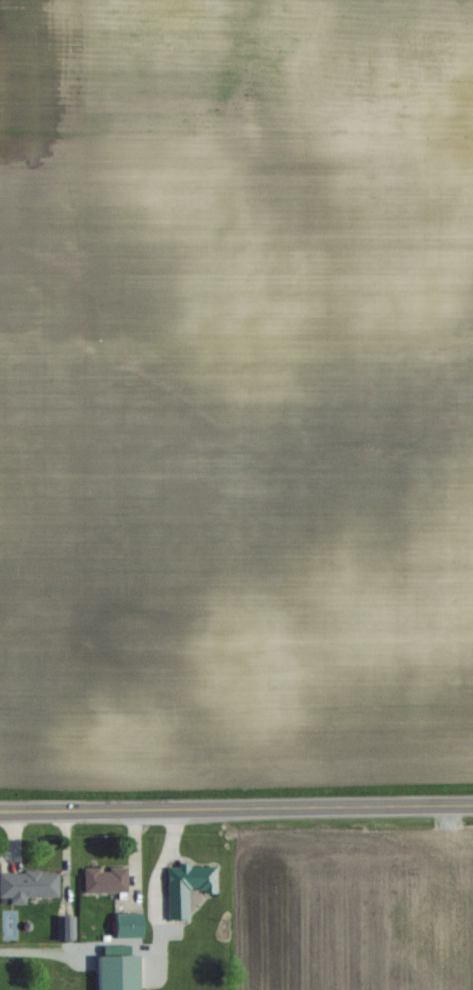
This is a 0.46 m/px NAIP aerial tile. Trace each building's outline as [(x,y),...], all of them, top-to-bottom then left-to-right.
[(168,919),(189,919),(189,891),(217,891),(217,865),(168,866),(168,919)] [(127,868),(85,868),(85,893),(127,893),(127,868)] [(59,871),(0,872),(0,899),(11,899),(11,904),(28,903),(28,897),(60,897),(59,871)] [(116,913),(116,938),(143,938),(143,913),(116,913)] [(58,940),(75,940),(75,916),(58,916),(58,940)] [(98,989),(139,989),(139,956),(98,956),(98,989)]
